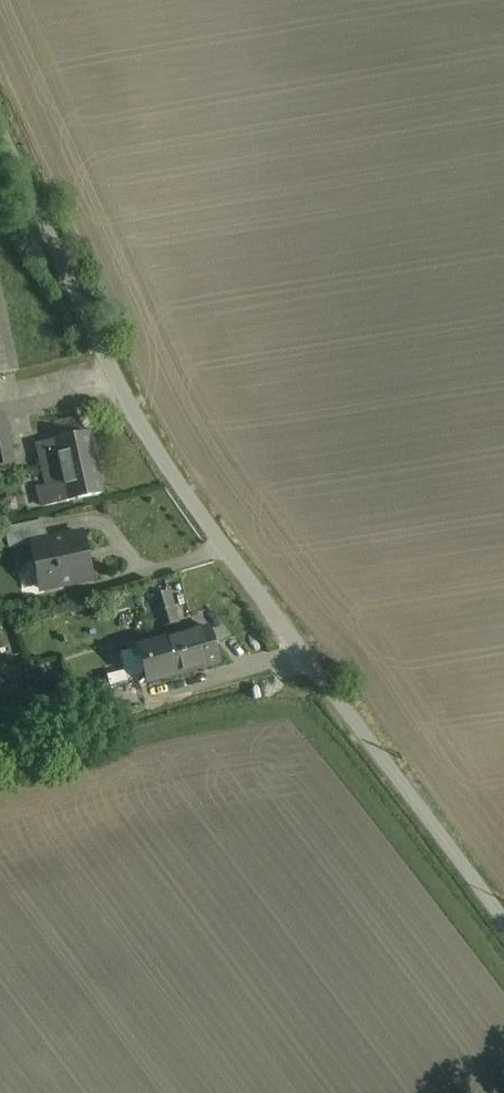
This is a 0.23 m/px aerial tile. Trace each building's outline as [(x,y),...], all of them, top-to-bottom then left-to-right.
[(21,369),(0,277),(0,374),(21,369)] [(88,432),(54,440),(57,451),(63,482),(68,501),(102,493),(88,432)] [(51,452),(57,451),(54,440),(48,441),(51,452)] [(42,507),(68,501),(63,482),(38,488),(42,507)] [(30,544),(47,540),(43,520),(29,523),(4,528),(9,549),(30,545),(30,544)] [(82,533),(47,540),(30,544),(30,545),(36,573),(40,572),(44,590),(92,580),(82,533)] [(170,592),(151,598),(159,628),(178,623),(170,592)] [(209,628),(162,641),(171,676),(219,663),(209,628)] [(171,676),(162,641),(138,648),(147,682),(171,676)] [(144,706),(138,683),(110,691),(116,713),(144,706)]
